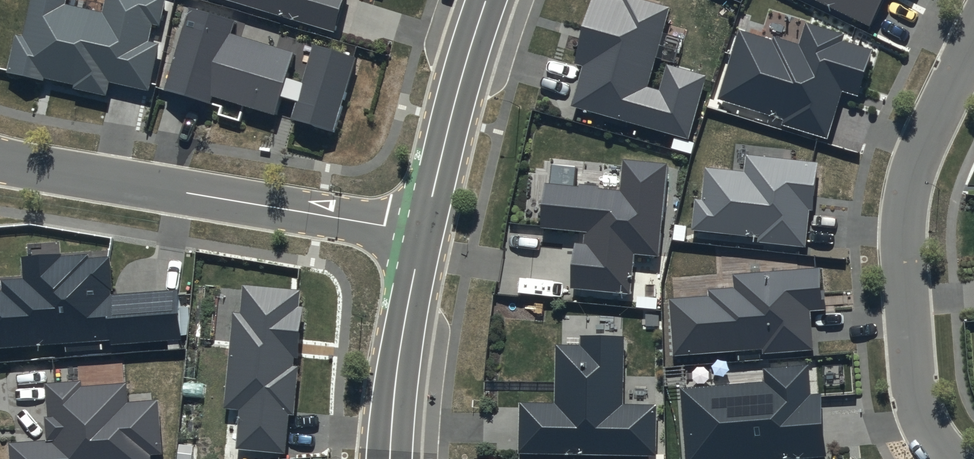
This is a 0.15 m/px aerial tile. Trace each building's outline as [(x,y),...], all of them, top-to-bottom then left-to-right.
[(28,43),(20,41),(11,81),(49,89),(48,85),(78,92),(77,97),(111,105),(115,89),(154,98),(164,51),(153,49),(157,34),(164,36),(172,1),(165,0),(110,0),(106,18),(70,10),(72,0),(37,0),(28,43)] [(342,40),(354,0),(204,0),(342,40)] [(575,57),(584,59),(573,98),(687,131),(704,71),(667,60),(660,86),(646,82),(669,2),(661,0),(591,0),(575,57)] [(875,28),(888,0),(815,0),(875,28)] [(242,29),(193,15),(168,101),(216,115),(218,106),(283,124),(287,108),(303,113),(298,129),(338,140),(359,66),(322,55),(310,94),(291,89),(299,61),(237,43),(242,29)] [(772,37),(738,27),(718,92),(785,113),(783,120),(828,134),(842,88),(860,93),(875,45),(843,35),(845,28),(806,16),(799,39),(773,31),(772,37)] [(666,153),(611,147),(607,181),(542,174),(537,221),(569,224),(564,278),(627,284),(630,252),(655,255),(666,153)] [(820,157),(746,149),(744,165),(706,161),(702,193),(695,193),(692,225),(758,231),(758,237),(805,242),(809,205),(815,206),(820,157)] [(824,303),(821,260),(729,268),(730,277),(704,279),(705,290),(668,293),(673,349),(765,341),(765,345),(809,342),(806,304),(824,303)] [(0,301),(0,357),(114,349),(115,354),(186,349),(183,299),(118,303),(116,266),(92,267),(92,263),(27,267),(29,289),(7,290),(7,300),(0,301)] [(249,294),(246,323),(238,322),(229,416),(244,418),(240,456),(268,458),(289,458),(293,423),(298,423),(303,375),(298,375),(298,368),(305,368),(309,316),(304,315),(305,300),(249,294)] [(582,341),(556,341),(555,399),(520,399),(519,447),(655,450),(656,402),(622,401),(623,331),(582,330),(582,341)] [(679,382),(684,458),(737,458),(826,453),(822,389),(810,390),(808,363),(764,366),(765,376),(679,382)] [(15,453),(15,458),(169,458),(165,408),(134,410),(132,392),(87,395),(87,390),(50,392),(53,427),(51,427),(52,450),(15,453)]
